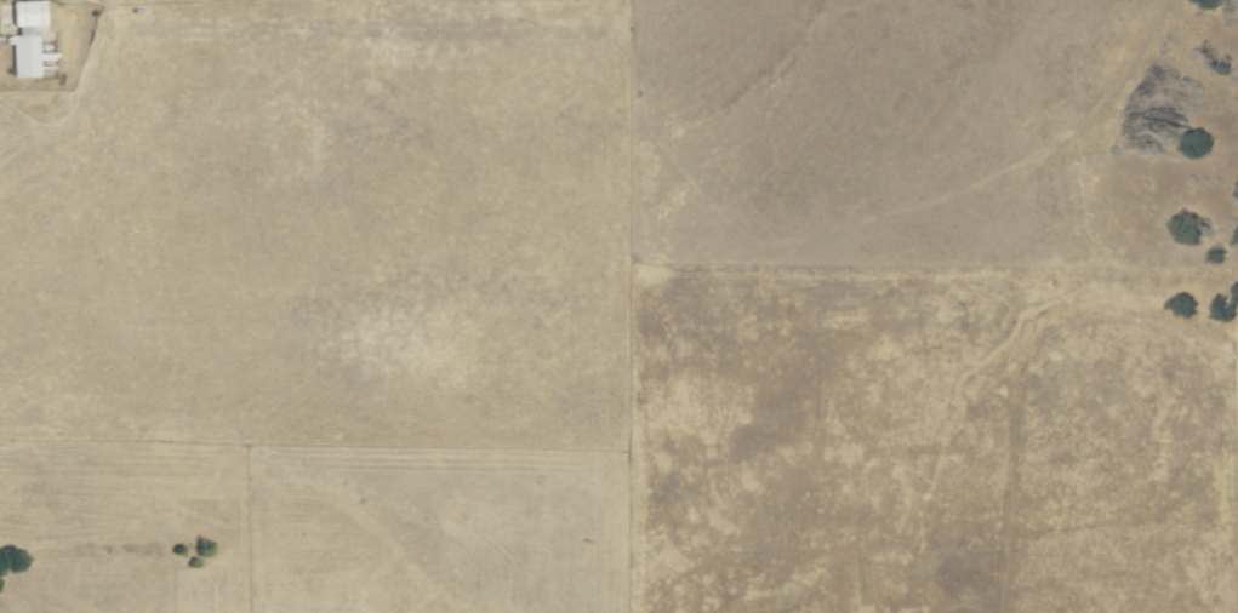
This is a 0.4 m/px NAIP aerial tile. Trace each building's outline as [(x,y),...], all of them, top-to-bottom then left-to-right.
[(38,78),(36,26),(46,26),(45,2),(14,3),(15,36),(11,36),(12,79),(38,78)]
